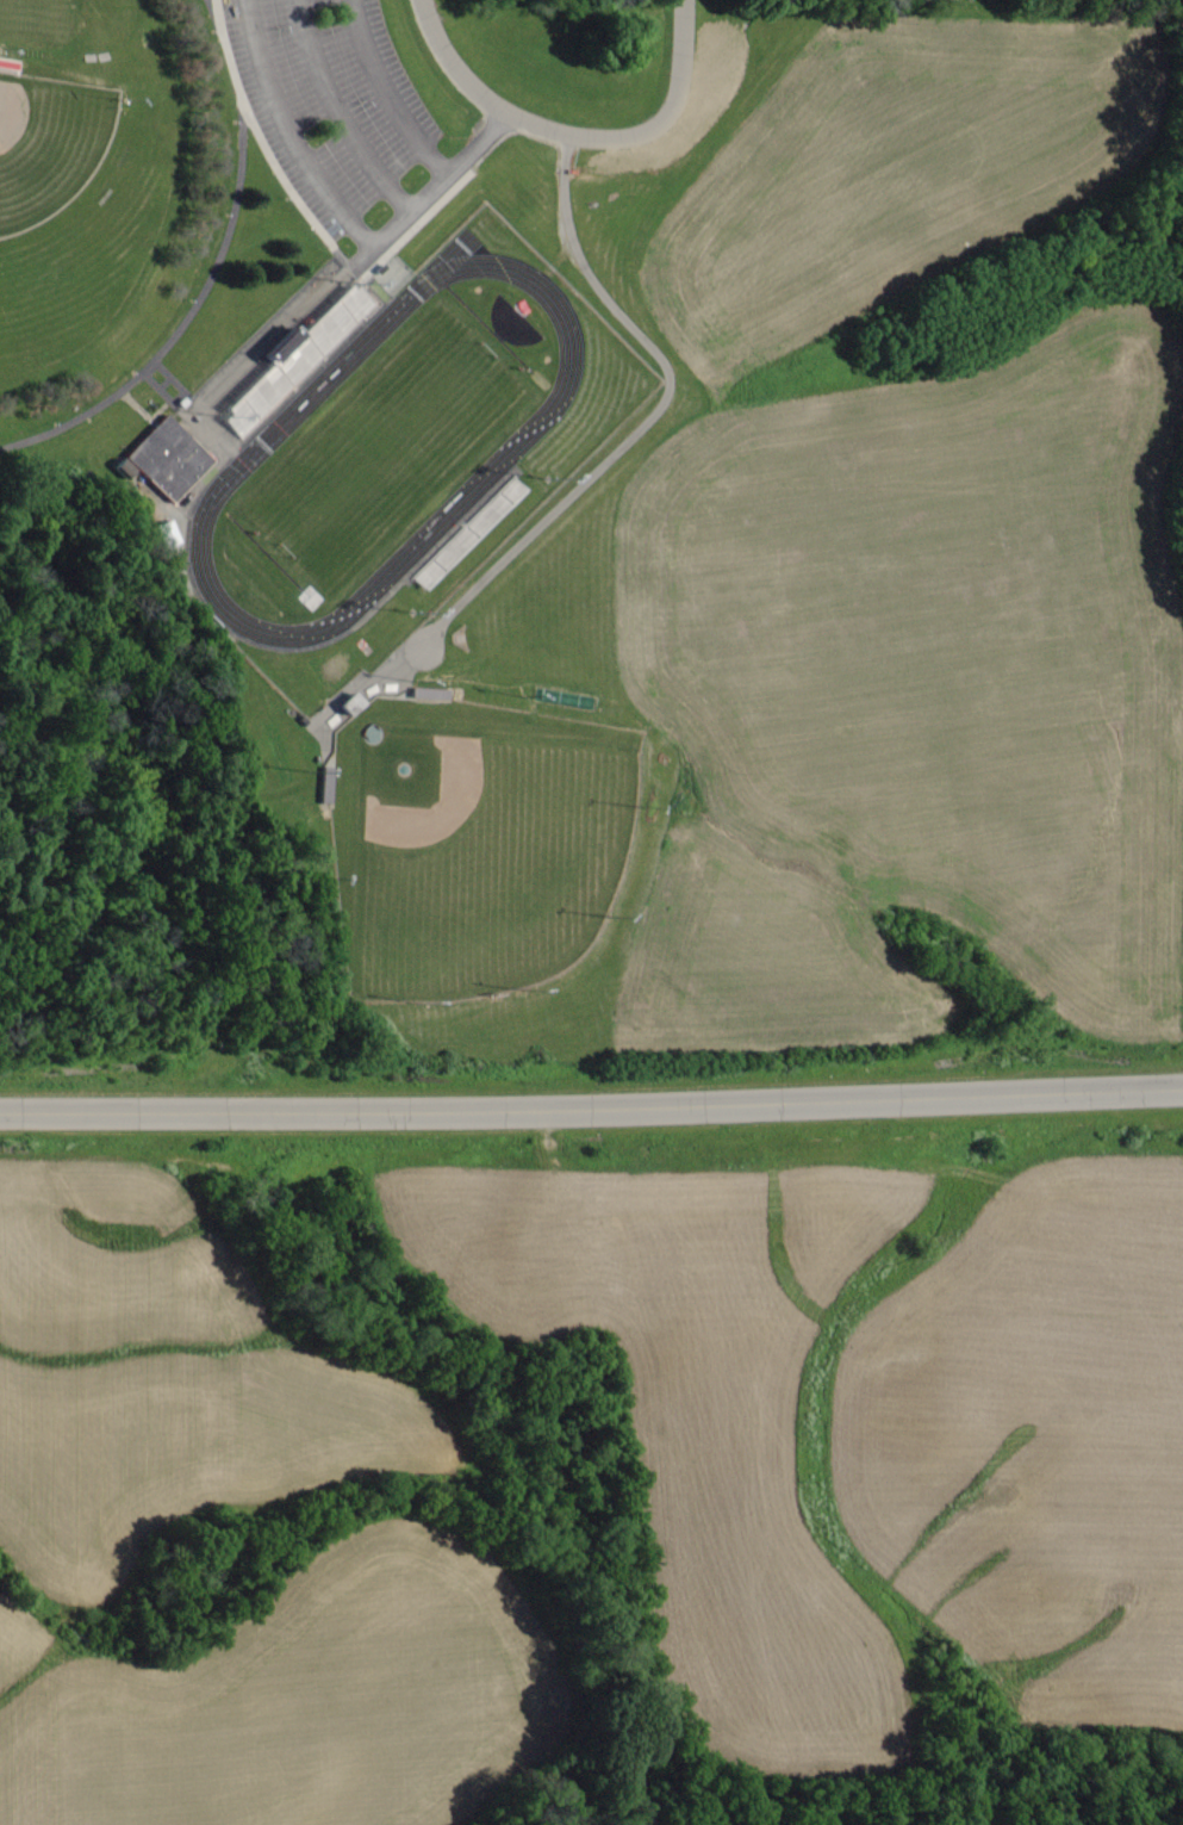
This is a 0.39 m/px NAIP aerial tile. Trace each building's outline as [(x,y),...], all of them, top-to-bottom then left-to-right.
[(313,337),(318,324),(312,318),(299,332),(285,327),(257,358),(264,365),(250,381),(284,392),(297,378),(308,382),(315,375),(318,364),(322,360),(325,352),(330,347),(324,341),(313,337)] [(169,412),(129,454),(172,496),(212,454),(169,412)]
